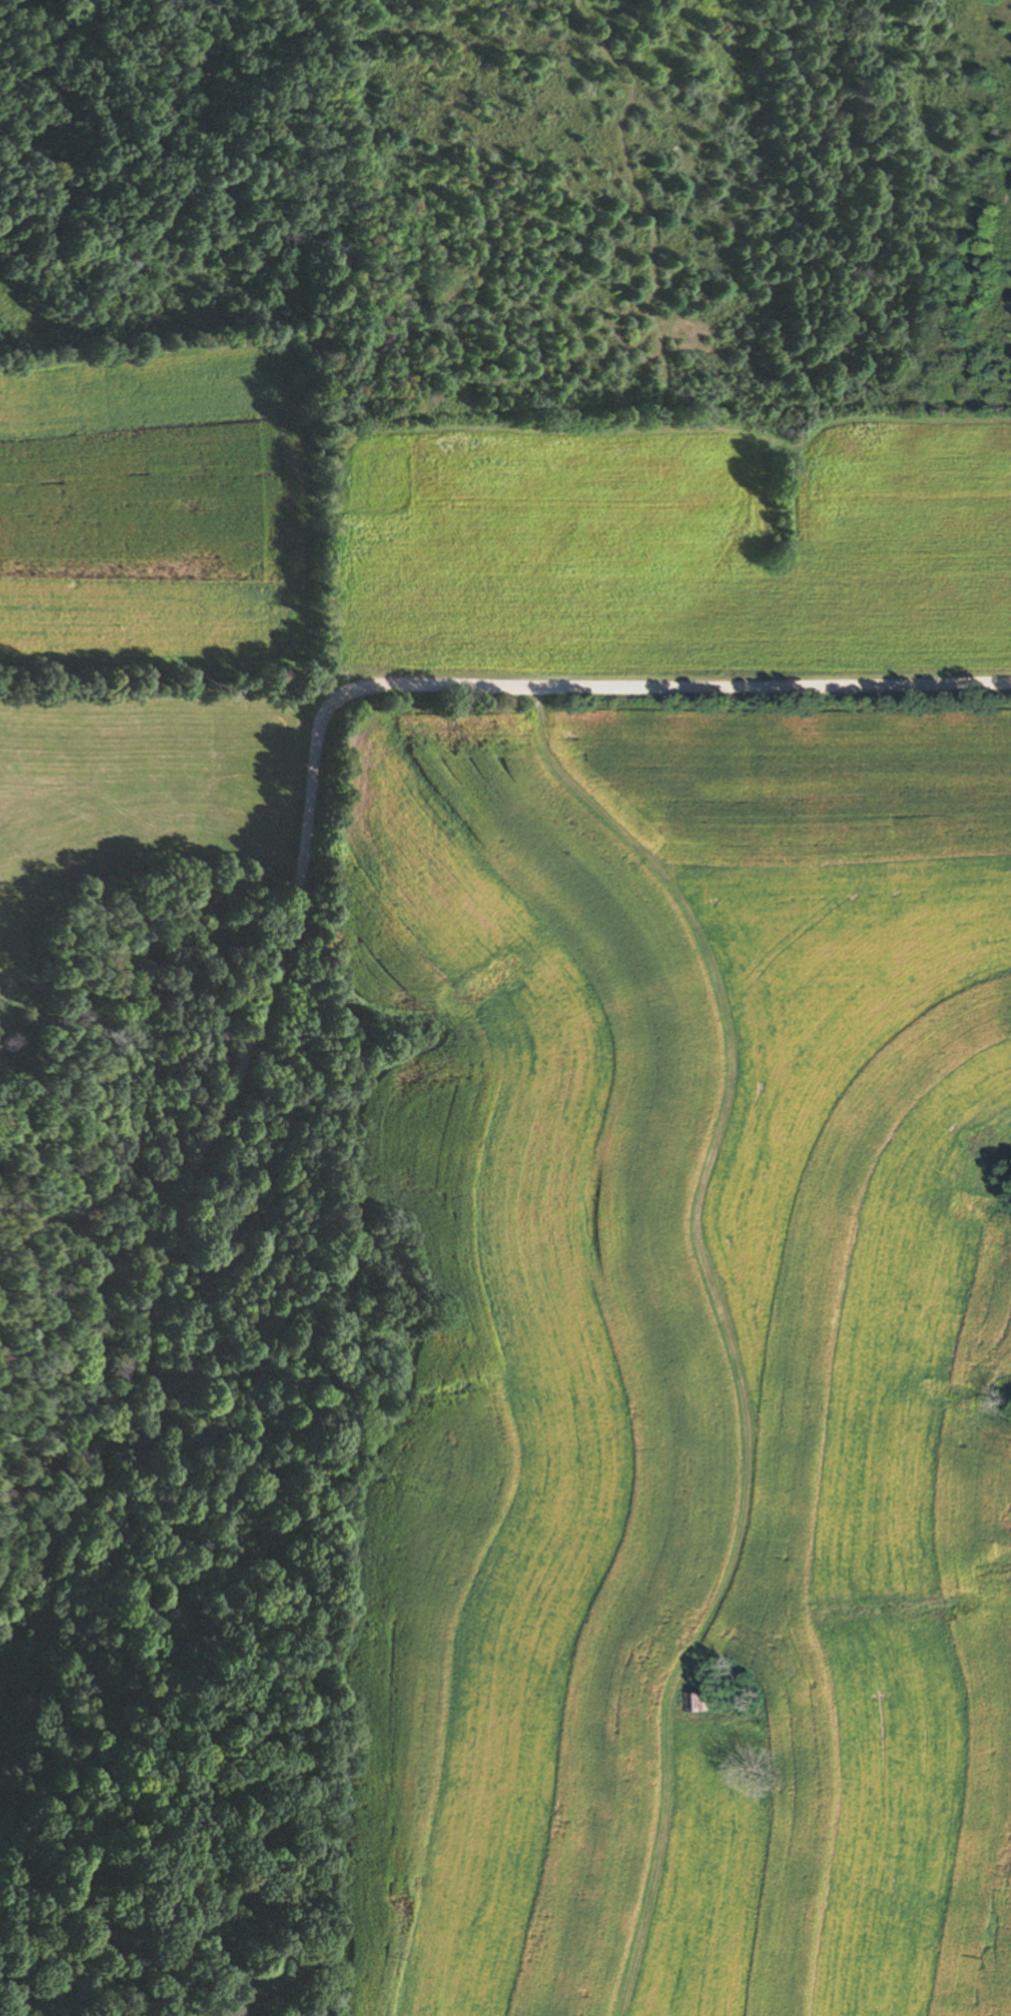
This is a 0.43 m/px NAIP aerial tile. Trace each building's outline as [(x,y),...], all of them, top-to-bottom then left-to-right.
[(714,1711),(714,1692),(691,1692),(691,1711),(714,1711)]
